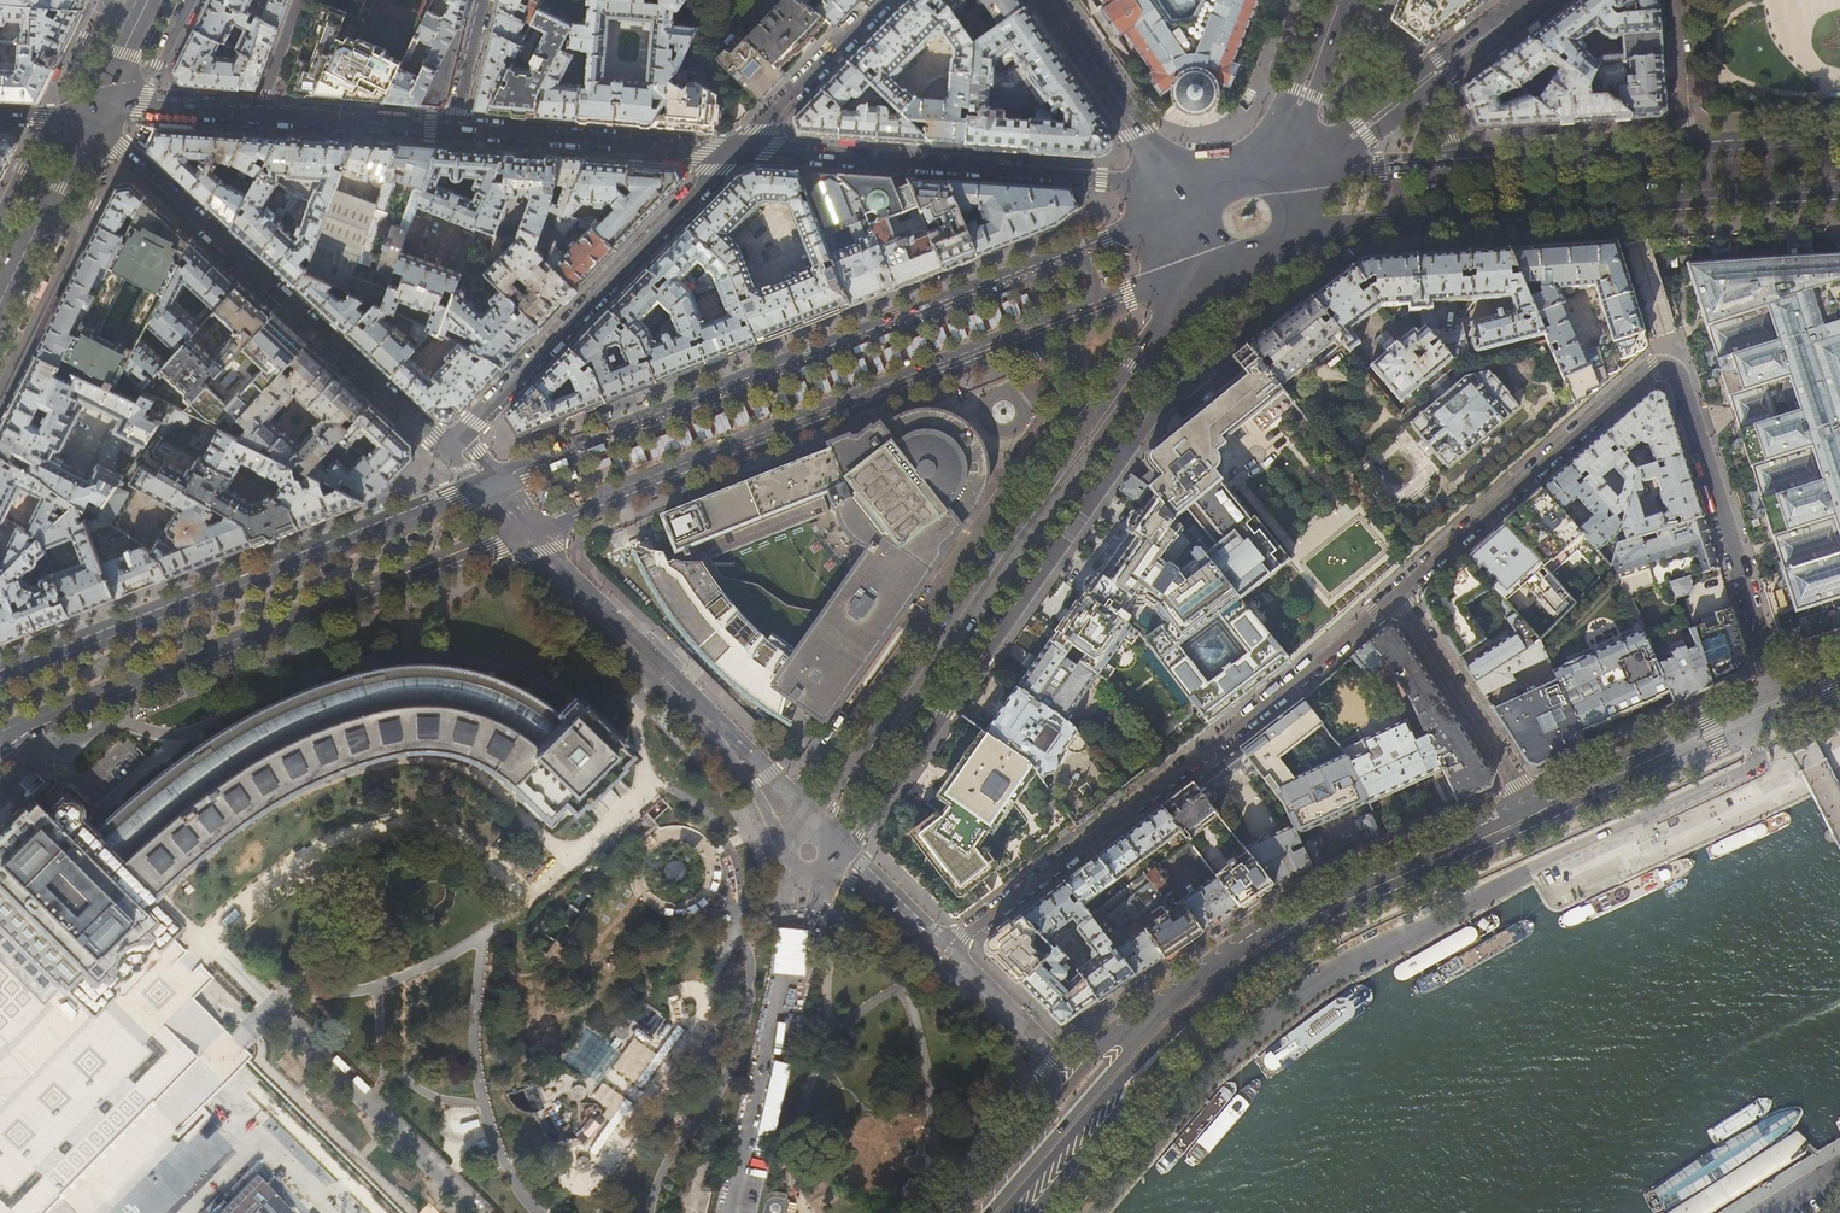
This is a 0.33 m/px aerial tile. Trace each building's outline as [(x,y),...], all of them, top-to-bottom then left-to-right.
[(84,8),(88,0),(0,0),(0,2),(84,8)] [(224,0),(208,0),(204,9),(200,16),(197,22),(195,27),(222,40),(232,46),(234,42),(227,39),(234,23),(236,22),(237,22),(238,23),(239,25),(245,27),(235,47),(239,49),(251,55),(263,19),(254,15),(247,12),(224,0)] [(247,12),(253,0),(224,0),(247,12)] [(265,13),(263,19),(279,27),(287,6),(289,0),(270,0),(265,13)] [(347,12),(315,93),(334,95),(369,98),(383,99),(399,68),(402,62),(386,54),(388,50),(385,49),(384,50),(359,37),(373,0),(352,0),(347,12)] [(450,2),(442,18),(463,27),(466,15),(469,0),(446,0),(450,2)] [(541,2),(537,0),(500,0),(499,6),(525,21),(530,24),(538,10),(541,2)] [(588,51),(586,86),(580,86),(577,118),(620,122),(651,125),(666,98),(667,80),(669,77),(678,69),(679,67),(690,43),(698,26),(673,24),(673,10),(678,10),(685,0),(653,0),(647,0),(587,0),(587,2),(590,3),(590,6),(587,6),(587,18),(584,18),(583,23),(573,22),(571,26),(569,31),(570,31),(570,34),(574,35),(573,39),(567,39),(567,47),(581,48),(581,50),(588,51)] [(827,17),(822,11),(814,7),(809,3),(804,0),(782,0),(783,0),(776,7),(775,6),(760,22),(761,23),(755,29),(753,28),(744,38),(757,47),(778,67),(797,48),(798,50),(801,47),(813,35),(811,34),(827,17)] [(814,7),(822,11),(827,17),(833,24),(847,9),(856,0),(821,0),(814,7)] [(871,42),(848,65),(870,87),(897,113),(902,117),(916,101),(907,93),(906,92),(904,93),(892,81),(940,31),(942,32),(941,34),(941,36),(954,55),(953,62),(952,63),(951,64),(950,77),(971,78),(973,48),(952,16),(935,0),(911,0),(904,7),(871,42)] [(952,16),(967,0),(935,0),(952,16)] [(981,8),(984,6),(987,10),(1000,29),(1025,12),(1017,0),(976,0),(981,8)] [(1106,5),(1102,8),(1108,17),(1108,18),(1113,25),(1114,25),(1120,34),(1125,31),(1130,38),(1131,37),(1153,70),(1149,73),(1161,92),(1171,86),(1172,86),(1172,88),(1173,92),(1173,95),(1174,98),(1173,99),(1174,102),(1176,101),(1176,102),(1178,104),(1180,106),(1183,108),(1185,110),(1188,111),(1188,112),(1190,113),(1191,112),(1193,112),(1198,112),(1203,111),(1207,110),(1207,111),(1210,110),(1209,109),(1212,107),(1215,103),(1216,102),(1217,99),(1218,96),(1220,96),(1221,94),(1219,93),(1220,87),(1219,84),(1218,81),(1220,80),(1230,84),(1238,63),(1233,60),(1248,22),(1256,0),(1103,0),(1106,5)] [(1391,16),(1407,29),(1425,42),(1464,13),(1481,0),(1426,0),(1432,5),(1421,13),(1426,0),(1398,0),(1391,16)] [(1614,8),(1608,0),(1582,0),(1558,17),(1527,41),(1590,86),(1599,66),(1593,62),(1589,59),(1577,44),(1596,30),(1597,32),(1597,31),(1599,34),(1602,36),(1604,38),(1608,39),(1611,40),(1615,39),(1617,37),(1622,37),(1623,61),(1629,61),(1661,59),(1660,37),(1659,15),(1633,16),(1621,17),(1619,18),(1617,19),(1615,18),(1614,18),(1609,12),(1614,8)] [(1614,8),(1617,12),(1626,6),(1628,10),(1633,6),(1633,16),(1659,15),(1658,0),(1608,0),(1614,8)] [(84,8),(0,2),(0,23),(2,23),(4,23),(5,21),(5,19),(21,20),(22,27),(20,27),(19,29),(18,37),(17,37),(17,40),(19,40),(33,41),(33,59),(41,60),(55,67),(68,40),(84,8)] [(295,92),(315,93),(347,12),(321,2),(312,26),(290,84),(295,92)] [(525,21),(499,6),(495,22),(493,30),(520,44),(525,34),(520,32),(525,21)] [(256,10),(254,15),(263,19),(265,13),(256,10)] [(571,26),(538,10),(530,24),(543,30),(544,33),(530,61),(531,64),(529,69),(520,68),(511,63),(509,67),(505,75),(505,76),(508,78),(508,82),(504,85),(501,83),(488,110),(515,113),(536,115),(539,92),(560,48),(569,31),(571,26)] [(452,73),(463,27),(442,18),(427,11),(404,58),(409,60),(419,40),(432,46),(417,76),(399,68),(383,99),(383,101),(402,103),(431,105),(438,106),(445,101),(452,73)] [(1030,76),(1046,100),(1073,82),(1048,46),(1025,12),(1000,29),(973,48),(971,78),(970,85),(989,87),(989,85),(1008,87),(1012,87),(1030,76)] [(197,22),(200,16),(194,13),(189,24),(195,27),(197,22)] [(266,62),(279,27),(263,19),(251,55),(240,88),(249,89),(256,89),(266,62)] [(222,40),(195,27),(190,37),(185,47),(174,70),(182,83),(211,85),(240,88),(251,55),(239,49),(236,56),(217,55),(216,52),(222,40)] [(517,51),(520,44),(493,30),(492,33),(490,43),(482,74),(474,109),(488,110),(501,83),(497,81),(501,73),(505,75),(509,67),(505,65),(506,61),(504,60),(508,53),(515,56),(517,51)] [(778,67),(757,47),(744,38),(742,39),(739,35),(738,36),(733,39),(728,43),(725,49),(723,49),(716,57),(760,100),(774,85),(785,74),(778,67)] [(10,100),(38,101),(42,93),(55,67),(41,60),(33,59),(33,41),(19,40),(18,64),(15,70),(0,69),(0,99),(10,100)] [(1507,56),(1488,70),(1516,90),(1517,91),(1543,72),(1554,79),(1536,105),(1560,122),(1560,125),(1585,123),(1631,120),(1630,116),(1590,86),(1527,41),(1507,56)] [(573,54),(560,48),(539,92),(536,115),(557,116),(577,118),(580,86),(559,84),(573,54)] [(521,52),(517,51),(515,56),(512,61),(515,62),(515,63),(516,63),(521,52)] [(1661,59),(1629,61),(1623,61),(1600,63),(1599,66),(1590,86),(1630,116),(1631,120),(1659,118),(1665,111),(1663,85),(1661,59)] [(860,98),(870,87),(848,65),(839,74),(821,93),(840,111),(850,100),(852,102),(854,99),(856,100),(860,98)] [(707,77),(705,75),(703,73),(698,70),(693,68),(679,67),(678,69),(669,77),(683,87),(688,82),(690,81),(691,80),(693,80),(694,80),(695,80),(696,81),(697,82),(697,84),(703,84),(710,89),(710,84),(709,82),(707,77)] [(1503,95),(1516,90),(1488,70),(1475,80),(1462,90),(1477,130),(1560,125),(1560,122),(1536,105),(1526,98),(1502,107),(1501,105),(1500,105),(1498,101),(1500,100),(1499,98),(1503,95)] [(1093,110),(1073,82),(1046,100),(1030,76),(1012,87),(1008,87),(1006,114),(1005,120),(1032,122),(1029,153),(1065,155),(1092,157),(1092,155),(1101,156),(1105,154),(1108,152),(1110,150),(1111,146),(1111,144),(1111,140),(1109,136),(1105,132),(1107,130),(1093,110)] [(684,128),(713,130),(714,123),(716,102),(716,93),(710,89),(703,84),(697,84),(697,82),(696,81),(695,80),(694,80),(693,80),(691,80),(690,81),(688,82),(683,87),(669,77),(667,80),(666,98),(651,125),(684,128)] [(970,85),(971,78),(950,77),(949,99),(946,100),(945,103),(916,101),(902,117),(910,125),(927,126),(926,140),(931,146),(945,147),(966,148),(969,108),(969,100),(970,85)] [(1006,114),(1008,87),(989,85),(989,87),(970,85),(969,100),(973,101),(973,108),(969,108),(966,148),(998,150),(1029,153),(1032,122),(1005,120),(1006,114)] [(841,112),(840,111),(821,93),(793,122),(798,136),(818,138),(839,139),(841,113),(841,112)] [(855,114),(841,113),(839,139),(857,140),(877,142),(880,110),(865,109),(862,110),(859,112),(855,111),(855,114)] [(886,111),(880,110),(877,142),(899,143),(931,146),(926,140),(910,125),(902,117),(897,113),(897,117),(892,117),(892,114),(889,114),(887,112),(886,111)] [(153,141),(159,129),(152,128),(144,145),(149,150),(153,141)] [(246,135),(199,132),(159,129),(153,141),(149,150),(177,176),(209,205),(222,181),(223,179),(213,170),(215,169),(217,168),(218,166),(218,163),(219,163),(219,161),(232,162),(246,135)] [(0,134),(0,179),(12,155),(18,143),(13,135),(2,134),(0,134)] [(258,136),(246,135),(232,162),(242,168),(240,171),(247,175),(249,171),(259,177),(261,173),(264,168),(266,163),(267,162),(263,161),(262,164),(258,162),(261,156),(268,159),(279,137),(258,136)] [(313,139),(279,137),(268,159),(267,162),(266,163),(271,163),(271,171),(264,168),(261,173),(276,183),(278,181),(279,179),(280,173),(287,173),(287,175),(289,175),(289,176),(299,177),(299,178),(314,179),(314,178),(324,179),(321,186),(319,186),(317,188),(310,202),(329,210),(336,189),(344,167),(353,142),(313,139)] [(364,143),(353,142),(344,167),(365,174),(364,176),(366,178),(371,180),(372,177),(385,182),(386,180),(387,177),(399,145),(388,145),(364,143)] [(413,146),(399,145),(387,177),(423,189),(437,148),(413,146)] [(418,204),(450,218),(449,219),(450,219),(451,218),(475,228),(477,223),(505,153),(488,152),(452,149),(437,148),(423,189),(422,192),(418,204)] [(532,155),(505,153),(477,223),(496,231),(512,193),(519,194),(521,193),(522,192),(522,190),(530,191),(530,194),(532,196),(534,197),(521,227),(540,234),(544,223),(549,208),(552,200),(555,186),(556,183),(557,156),(532,155)] [(571,157),(557,156),(556,183),(555,186),(558,186),(559,183),(563,183),(565,186),(559,202),(552,200),(549,208),(556,211),(565,214),(586,158),(571,157)] [(606,160),(586,158),(565,214),(569,216),(580,203),(583,206),(585,205),(587,203),(587,201),(601,202),(601,204),(605,208),(612,201),(623,190),(626,187),(627,182),(629,161),(606,160)] [(650,163),(629,161),(627,182),(634,189),(628,195),(623,190),(612,201),(618,207),(616,210),(612,210),(600,222),(595,218),(592,221),(591,225),(616,248),(649,214),(683,179),(678,165),(650,163)] [(806,195),(798,174),(774,172),(759,171),(737,179),(713,203),(687,231),(706,250),(714,242),(719,246),(712,254),(726,268),(731,280),(738,299),(747,296),(749,302),(740,306),(756,345),(777,336),(828,317),(850,308),(835,269),(826,273),(824,266),(832,263),(810,205),(804,207),(799,195),(806,195)] [(276,183),(261,173),(259,177),(258,179),(257,179),(252,187),(242,205),(245,207),(246,209),(243,214),(239,211),(231,226),(245,239),(263,255),(280,221),(285,212),(285,211),(278,207),(275,214),(269,209),(269,207),(267,207),(267,208),(266,208),(265,209),(263,206),(265,205),(277,184),(276,183)] [(827,176),(798,174),(806,195),(810,205),(832,263),(835,269),(850,308),(872,300),(895,291),(858,197),(838,177),(827,176)] [(896,191),(891,180),(884,180),(838,177),(858,197),(895,291),(920,281),(928,277),(943,272),(930,238),(929,237),(916,242),(914,238),(898,244),(888,219),(918,208),(909,186),(896,191)] [(394,183),(386,180),(385,182),(377,204),(357,262),(370,266),(388,213),(386,212),(395,186),(394,183)] [(238,189),(222,181),(209,205),(218,214),(231,226),(239,211),(242,205),(252,187),(249,185),(247,189),(240,186),(238,189)] [(908,182),(909,186),(918,208),(928,234),(938,231),(942,240),(938,241),(936,235),(930,238),(943,272),(959,265),(961,265),(977,258),(964,227),(960,216),(948,184),(932,183),(908,182)] [(140,191),(132,183),(117,186),(110,201),(99,223),(119,233),(122,225),(129,228),(145,195),(140,191)] [(1055,192),(948,184),(960,216),(973,211),(973,209),(979,209),(979,212),(984,226),(978,227),(977,223),(975,223),(964,227),(977,258),(1001,249),(1054,228),(1075,215),(1083,211),(1079,202),(1076,194),(1067,193),(1055,192)] [(377,204),(336,189),(329,210),(312,256),(309,266),(307,271),(347,290),(352,275),(357,262),(377,204)] [(290,202),(293,195),(287,190),(285,194),(285,197),(286,199),(287,200),(290,202)] [(418,204),(422,192),(416,190),(412,192),(400,228),(392,226),(376,271),(384,273),(388,261),(391,262),(384,281),(387,282),(385,287),(388,289),(390,283),(395,269),(401,252),(403,247),(414,215),(418,204)] [(99,287),(99,311),(90,306),(85,316),(76,333),(65,356),(117,383),(124,370),(140,339),(143,333),(133,327),(153,314),(154,311),(157,307),(174,272),(180,262),(185,251),(192,239),(179,227),(159,208),(145,195),(129,228),(122,242),(114,257),(123,261),(106,274),(99,287)] [(300,198),(293,195),(290,202),(285,211),(285,212),(291,215),(300,198)] [(312,256),(329,210),(310,202),(299,232),(298,234),(300,237),(297,240),(281,225),(283,222),(280,221),(263,255),(277,268),(294,284),(307,271),(309,266),(302,260),(309,253),(312,256)] [(569,216),(565,214),(556,211),(558,228),(560,230),(544,223),(540,234),(535,247),(544,256),(547,259),(578,288),(589,276),(608,256),(616,248),(591,225),(581,220),(578,226),(584,230),(588,230),(576,242),(573,239),(571,242),(573,244),(564,254),(558,248),(568,237),(564,234),(579,220),(569,216)] [(427,220),(414,215),(403,247),(409,249),(409,247),(416,249),(427,220)] [(119,233),(99,223),(91,239),(55,314),(36,353),(55,362),(60,354),(65,356),(76,333),(71,330),(79,313),(85,316),(90,306),(97,292),(91,290),(104,264),(110,266),(114,257),(122,242),(116,239),(119,233)] [(515,291),(523,298),(521,300),(522,306),(524,308),(541,325),(559,307),(578,288),(547,259),(545,266),(539,260),(544,256),(535,247),(540,234),(521,227),(520,227),(517,234),(518,235),(485,270),(502,287),(510,295),(515,291)] [(712,254),(706,250),(687,231),(669,250),(647,272),(681,304),(691,296),(693,295),(681,282),(699,263),(712,277),(716,286),(731,280),(726,268),(712,254)] [(192,239),(185,251),(191,256),(185,263),(180,262),(174,272),(184,282),(215,310),(215,309),(225,299),(220,294),(223,291),(228,295),(240,283),(217,262),(192,239)] [(1642,337),(1643,336),(1642,335),(1645,335),(1638,314),(1623,265),(1616,242),(1570,245),(1533,247),(1508,249),(1518,272),(1520,278),(1523,285),(1540,284),(1539,290),(1541,294),(1529,299),(1539,322),(1545,319),(1550,329),(1543,331),(1544,335),(1549,346),(1556,343),(1559,352),(1552,355),(1574,406),(1578,404),(1577,401),(1587,397),(1585,394),(1586,392),(1599,387),(1608,379),(1607,375),(1612,373),(1617,372),(1621,367),(1619,360),(1634,357),(1633,355),(1639,353),(1641,350),(1643,347),(1644,344),(1644,341),(1642,337)] [(1471,339),(1474,351),(1475,351),(1476,352),(1478,352),(1478,353),(1544,335),(1543,331),(1539,322),(1529,299),(1523,285),(1520,278),(1513,282),(1513,274),(1518,272),(1508,249),(1491,250),(1469,252),(1470,273),(1476,273),(1477,280),(1471,281),(1472,301),(1511,299),(1514,312),(1501,316),(1500,312),(1496,313),(1497,317),(1469,324),(1469,326),(1471,326),(1473,337),(1472,338),(1472,339),(1471,339)] [(461,273),(401,252),(395,269),(405,272),(400,287),(390,283),(388,289),(382,306),(391,310),(396,313),(401,300),(432,311),(427,327),(432,330),(439,333),(449,305),(440,302),(446,287),(455,290),(456,287),(461,273)] [(1445,253),(1417,255),(1418,277),(1425,277),(1426,284),(1419,284),(1420,312),(1433,311),(1433,304),(1472,301),(1471,281),(1461,281),(1460,274),(1470,273),(1469,252),(1445,253)] [(1364,259),(1353,267),(1365,284),(1371,280),(1374,280),(1375,287),(1370,290),(1382,307),(1408,306),(1409,313),(1420,312),(1419,284),(1411,285),(1411,277),(1418,277),(1417,255),(1393,257),(1364,259)] [(1814,258),(1689,267),(1691,276),(1733,413),(1796,611),(1839,597),(1839,256),(1814,258)] [(1357,290),(1365,284),(1353,267),(1333,282),(1311,299),(1324,315),(1329,311),(1333,317),(1331,323),(1346,340),(1342,344),(1349,353),(1360,344),(1350,331),(1382,307),(1370,290),(1361,296),(1357,290)] [(363,305),(368,300),(347,290),(307,271),(294,284),(323,311),(347,333),(366,314),(359,307),(363,305)] [(173,304),(184,282),(174,272),(157,307),(162,310),(160,314),(154,311),(153,314),(147,325),(176,351),(190,337),(199,327),(173,304)] [(670,314),(681,304),(647,272),(629,290),(608,313),(620,324),(625,319),(630,323),(625,328),(637,340),(650,330),(642,323),(646,318),(648,320),(655,313),(653,311),(659,304),(670,314)] [(385,287),(352,275),(347,290),(368,300),(376,303),(382,306),(388,289),(385,287)] [(738,299),(731,280),(716,286),(728,318),(705,326),(693,295),(691,296),(681,304),(705,365),(731,354),(756,345),(740,306),(738,299)] [(240,283),(228,295),(225,299),(215,309),(236,329),(235,330),(237,332),(216,355),(218,357),(215,360),(190,337),(176,351),(167,362),(160,370),(164,374),(165,373),(186,392),(185,398),(191,403),(203,390),(243,346),(273,314),(267,308),(249,291),(240,283)] [(461,286),(456,287),(455,290),(449,305),(439,333),(444,336),(448,326),(468,336),(470,335),(474,339),(467,346),(497,360),(503,365),(523,344),(541,325),(524,308),(516,315),(512,311),(517,307),(516,301),(510,295),(502,287),(492,297),(492,301),(494,304),(484,313),(466,295),(466,291),(461,286)] [(1325,319),(1324,315),(1311,299),(1297,309),(1267,332),(1247,347),(1280,388),(1334,343),(1338,347),(1342,344),(1346,340),(1331,323),(1330,322),(1324,326),(1321,322),(1324,319),(1325,319)] [(391,310),(382,306),(376,303),(366,314),(347,333),(368,353),(391,374),(409,355),(416,347),(384,317),(391,310)] [(705,365),(681,304),(670,314),(679,338),(674,340),(672,337),(671,337),(670,336),(664,338),(663,341),(663,343),(656,346),(651,334),(657,331),(655,326),(650,330),(637,340),(655,384),(681,374),(705,365)] [(1432,315),(1433,311),(1420,312),(1421,324),(1424,327),(1436,341),(1439,345),(1452,360),(1456,365),(1471,361),(1460,322),(1458,325),(1457,327),(1453,329),(1450,330),(1448,330),(1446,330),(1442,330),(1438,327),(1437,325),(1436,326),(1434,322),(1432,318),(1432,317),(1432,315)] [(620,332),(618,329),(622,325),(620,324),(608,313),(590,331),(570,351),(587,367),(594,364),(597,372),(594,373),(605,404),(632,393),(655,384),(637,340),(625,328),(624,328),(620,332)] [(203,390),(191,403),(183,411),(191,415),(218,428),(226,432),(235,422),(239,418),(283,370),(291,361),(306,344),(289,329),(273,314),(243,346),(266,367),(259,374),(258,374),(257,374),(256,374),(224,409),(203,390)] [(420,344),(432,330),(427,327),(415,322),(409,334),(420,344)] [(1428,346),(1436,341),(1424,327),(1418,333),(1416,331),(1417,331),(1416,330),(1415,330),(1413,330),(1412,330),(1411,331),(1411,332),(1397,343),(1396,343),(1391,338),(1380,346),(1385,352),(1384,353),(1384,354),(1370,366),(1400,402),(1452,360),(1439,345),(1432,350),(1428,346)] [(167,362),(140,339),(124,370),(136,381),(140,390),(141,391),(151,379),(143,371),(147,366),(156,374),(160,370),(167,362)] [(484,385),(503,365),(497,360),(467,346),(458,342),(446,355),(449,358),(432,377),(409,355),(391,374),(401,383),(423,403),(431,410),(435,406),(435,409),(436,410),(436,411),(438,414),(440,415),(443,416),(446,417),(448,416),(450,415),(453,413),(455,410),(455,405),(460,409),(484,385)] [(308,406),(338,374),(323,360),(306,344),(291,361),(297,367),(296,368),(296,369),(289,376),(283,370),(239,418),(246,426),(247,430),(239,438),(266,451),(282,435),(268,422),(294,393),(296,394),(296,393),(300,397),(299,398),(308,406)] [(1285,393),(1280,388),(1247,347),(1233,358),(1245,373),(1225,389),(1251,420),(1285,393)] [(594,373),(587,367),(570,351),(558,364),(547,376),(559,387),(566,399),(574,416),(589,410),(605,404),(594,373)] [(56,373),(60,364),(55,362),(36,353),(28,369),(2,422),(0,426),(0,453),(8,457),(13,460),(17,452),(31,459),(27,467),(43,476),(43,477),(54,485),(60,489),(77,501),(78,501),(93,511),(97,514),(122,478),(124,476),(117,472),(117,471),(117,469),(115,466),(114,465),(113,464),(120,450),(136,458),(153,433),(172,406),(143,392),(139,399),(75,371),(70,380),(56,373)] [(70,380),(75,371),(60,365),(60,364),(56,373),(70,380)] [(1437,455),(1448,468),(1458,459),(1458,460),(1461,458),(1507,418),(1508,419),(1509,417),(1509,416),(1520,407),(1508,394),(1509,393),(1493,375),(1492,376),(1488,371),(1486,372),(1465,377),(1410,423),(1421,436),(1420,437),(1421,438),(1422,440),(1422,439),(1434,453),(1433,453),(1434,455),(1435,454),(1436,456),(1437,455)] [(356,419),(370,404),(352,387),(338,374),(308,406),(310,408),(310,407),(320,415),(321,414),(324,417),(324,418),(326,420),(299,447),(284,433),(282,435),(270,448),(274,451),(271,454),(296,466),(301,460),(307,466),(304,469),(308,472),(318,461),(331,446),(339,437),(352,424),(347,419),(350,415),(351,416),(352,415),(356,419)] [(553,424),(574,416),(566,399),(559,387),(547,376),(529,394),(506,417),(519,438),(553,424)] [(1251,420),(1225,389),(1216,396),(1200,410),(1225,441),(1251,420)] [(1628,412),(1604,433),(1623,456),(1640,442),(1649,444),(1655,464),(1656,463),(1662,461),(1684,455),(1674,424),(1664,393),(1653,390),(1628,412)] [(1264,430),(1294,404),(1285,394),(1255,420),(1264,430)] [(370,404),(356,419),(352,424),(339,437),(348,446),(358,436),(359,437),(361,436),(365,432),(379,444),(366,457),(367,457),(392,480),(401,470),(413,458),(412,443),(395,427),(370,404)] [(183,411),(172,406),(153,433),(161,437),(172,423),(176,422),(186,427),(191,415),(183,411)] [(1250,520),(1221,484),(1223,482),(1215,472),(1218,469),(1219,465),(1220,463),(1219,459),(1219,457),(1217,454),(1226,447),(1223,442),(1225,441),(1200,410),(1150,450),(1147,452),(1146,456),(1145,459),(1145,462),(1146,467),(1147,469),(1150,472),(1145,476),(1139,481),(1148,488),(1150,490),(1155,498),(1241,601),(1290,561),(1254,517),(1250,520)] [(690,556),(687,549),(702,543),(708,560),(825,514),(820,503),(823,502),(821,497),(827,495),(834,511),(838,509),(839,511),(840,518),(842,522),(844,526),(849,534),(852,538),(860,544),(868,548),(871,550),(799,654),(785,645),(780,651),(758,631),(745,618),(739,611),(731,602),(724,593),(716,580),(713,575),(694,575),(669,568),(669,569),(665,571),(663,565),(643,557),(634,552),(642,570),(649,582),(663,604),(676,624),(685,634),(695,645),(705,655),(712,661),(727,675),(752,694),(754,691),(784,713),(793,700),(823,721),(824,720),(826,721),(942,556),(941,555),(940,553),(940,550),(942,548),(941,547),(956,536),(954,534),(961,529),(958,525),(962,522),(968,516),(973,512),(981,501),(983,494),(985,489),(987,478),(988,471),(987,465),(986,460),(984,453),(982,447),(979,441),(976,436),(972,432),(967,427),(963,423),(958,420),(952,417),(941,413),(933,412),(928,411),(922,412),(917,412),(914,413),(909,415),(898,419),(889,425),(883,430),(880,426),(873,431),(871,429),(857,441),(856,440),(855,441),(852,441),(850,440),(849,438),(830,445),(832,451),(696,504),(662,517),(677,553),(683,550),(686,558),(690,556)] [(235,422),(226,432),(232,435),(240,427),(235,422)] [(232,435),(226,432),(218,428),(203,459),(235,475),(243,459),(279,476),(282,482),(275,496),(292,504),(299,524),(330,512),(364,499),(338,486),(326,491),(321,478),(312,474),(299,479),(296,472),(300,468),(296,466),(271,454),(266,451),(239,438),(232,435)] [(153,450),(161,437),(153,433),(136,458),(134,461),(141,464),(214,504),(228,511),(247,522),(254,542),(276,533),(299,524),(292,504),(275,496),(272,497),(271,495),(270,495),(267,496),(266,497),(267,499),(253,504),(227,490),(235,475),(203,459),(199,456),(194,466),(192,466),(191,466),(190,467),(186,474),(170,465),(169,466),(165,464),(166,462),(154,456),(153,450)] [(1604,433),(1589,446),(1569,465),(1613,514),(1618,520),(1622,525),(1636,472),(1623,456),(1604,433)] [(348,446),(339,437),(331,446),(339,453),(341,451),(345,455),(352,448),(348,446)] [(134,461),(136,458),(120,450),(113,464),(114,465),(115,466),(117,469),(117,471),(117,472),(124,476),(134,461)] [(31,459),(17,452),(13,460),(14,460),(27,467),(31,459)] [(0,453),(0,516),(4,518),(20,485),(43,495),(26,529),(40,536),(60,517),(54,514),(59,503),(70,508),(77,501),(60,489),(57,494),(51,491),(54,485),(43,477),(43,476),(27,467),(14,460),(12,466),(6,462),(8,457),(0,453)] [(366,457),(364,455),(363,455),(348,470),(337,459),(327,469),(318,461),(308,472),(312,474),(321,478),(338,486),(364,499),(379,493),(385,487),(392,480),(367,457),(366,457)] [(1674,519),(1680,517),(1682,524),(1685,522),(1703,517),(1693,484),(1684,455),(1662,461),(1665,468),(1658,470),(1656,463),(1655,464),(1637,469),(1636,472),(1622,525),(1621,526),(1627,541),(1667,528),(1676,525),(1674,519)] [(212,508),(214,504),(141,464),(131,483),(178,508),(162,538),(159,537),(151,551),(163,559),(169,576),(215,557),(254,542),(247,522),(228,511),(224,518),(223,518),(222,515),(212,519),(213,522),(211,522),(207,517),(209,513),(212,514),(215,510),(212,508)] [(1545,492),(1563,512),(1578,499),(1593,516),(1578,529),(1581,531),(1599,551),(1619,535),(1621,526),(1622,525),(1618,520),(1613,524),(1611,522),(1613,514),(1569,465),(1558,474),(1542,488),(1545,492)] [(1139,481),(1131,475),(1120,490),(1140,504),(1150,490),(1148,488),(1139,481)] [(122,478),(97,514),(101,517),(117,527),(121,519),(120,518),(134,491),(125,487),(127,483),(126,480),(122,478)] [(1545,492),(1528,507),(1526,505),(1524,506),(1516,513),(1518,515),(1506,525),(1542,565),(1581,531),(1578,529),(1563,512),(1545,492)] [(1083,595),(1084,595),(1108,612),(1113,616),(1125,623),(1126,621),(1123,618),(1132,606),(1134,608),(1144,607),(1145,604),(1155,611),(1165,625),(1145,640),(1196,707),(1209,725),(1226,712),(1226,711),(1236,703),(1269,678),(1270,679),(1286,667),(1285,665),(1290,662),(1241,601),(1155,498),(1143,512),(1142,512),(1139,516),(1138,515),(1130,528),(1127,532),(1127,533),(1114,552),(1098,574),(1098,573),(1095,577),(1094,577),(1086,590),(1083,595)] [(83,512),(78,501),(77,501),(70,508),(60,517),(40,536),(44,548),(74,536),(84,561),(54,572),(55,574),(71,614),(94,605),(115,597),(102,562),(93,539),(87,523),(85,520),(80,522),(77,514),(83,512)] [(84,515),(93,511),(78,501),(83,512),(84,515)] [(0,516),(0,523),(2,524),(1,525),(12,530),(15,524),(4,518),(0,516)] [(101,517),(87,523),(93,539),(118,529),(117,527),(101,517)] [(1711,540),(1703,517),(1685,522),(1687,529),(1669,535),(1667,528),(1627,541),(1618,544),(1612,565),(1615,576),(1616,575),(1616,574),(1648,565),(1654,588),(1669,583),(1690,576),(1719,567),(1711,540)] [(1543,566),(1542,565),(1506,525),(1504,522),(1485,539),(1465,556),(1478,571),(1480,570),(1482,568),(1486,572),(1482,575),(1483,576),(1505,602),(1524,585),(1537,600),(1536,601),(1541,607),(1544,604),(1557,617),(1553,620),(1556,623),(1559,620),(1576,603),(1548,572),(1544,576),(1539,571),(1543,566)] [(0,572),(2,573),(40,536),(26,529),(18,525),(0,561),(0,572)] [(44,548),(40,536),(2,573),(13,600),(20,598),(23,607),(16,609),(25,632),(50,622),(71,614),(55,574),(44,578),(42,581),(44,587),(39,589),(38,586),(28,581),(25,574),(31,568),(33,567),(37,565),(39,562),(40,559),(47,553),(44,548)] [(126,553),(102,562),(115,597),(142,586),(169,576),(163,559),(151,551),(144,546),(131,551),(130,548),(125,550),(126,553)] [(1478,571),(1465,556),(1446,573),(1424,592),(1423,601),(1441,628),(1459,657),(1485,640),(1465,610),(1467,608),(1466,605),(1488,591),(1515,634),(1465,666),(1472,676),(1475,682),(1539,641),(1505,602),(1483,576),(1477,581),(1473,576),(1478,571)] [(2,573),(0,572),(0,573),(0,599),(1,601),(0,602),(0,642),(25,632),(16,609),(13,600),(2,573)] [(1669,583),(1676,599),(1689,595),(1693,586),(1690,576),(1669,583)] [(1104,618),(1108,612),(1084,595),(1069,615),(1051,642),(1069,654),(1072,649),(1076,652),(1077,651),(1081,653),(1080,655),(1084,658),(1081,663),(1107,681),(1115,670),(1106,664),(1123,639),(1132,645),(1140,634),(1125,623),(1113,616),(1110,621),(1104,618)] [(1557,617),(1544,604),(1541,607),(1553,620),(1557,617)] [(1692,637),(1696,648),(1704,645),(1706,651),(1699,654),(1712,685),(1741,671),(1747,658),(1732,608),(1715,614),(1716,617),(1702,621),(1703,624),(1688,629),(1692,637)] [(1368,642),(1387,664),(1388,666),(1411,700),(1424,729),(1424,731),(1432,726),(1437,733),(1428,739),(1441,766),(1446,763),(1443,757),(1450,753),(1451,753),(1456,762),(1455,762),(1457,765),(1443,772),(1457,801),(1474,794),(1478,792),(1490,787),(1494,775),(1486,764),(1461,727),(1396,626),(1387,625),(1368,642)] [(1553,671),(1558,681),(1581,732),(1589,729),(1591,728),(1591,729),(1593,728),(1593,729),(1596,727),(1596,726),(1607,721),(1607,722),(1610,721),(1611,720),(1611,719),(1634,707),(1641,704),(1641,705),(1655,698),(1655,699),(1659,697),(1658,696),(1668,691),(1657,665),(1646,642),(1646,641),(1641,629),(1640,630),(1640,631),(1583,659),(1582,658),(1580,659),(1580,660),(1567,666),(1567,665),(1564,666),(1565,667),(1556,671),(1556,670),(1553,671)] [(1699,654),(1696,648),(1692,637),(1683,641),(1685,646),(1670,653),(1672,658),(1657,665),(1668,691),(1673,702),(1680,699),(1712,685),(1699,654)] [(1547,658),(1539,641),(1475,682),(1484,695),(1514,681),(1511,675),(1547,658)] [(1081,663),(1069,654),(1051,642),(1036,662),(1018,688),(1075,728),(1108,682),(1107,681),(1081,663)] [(1372,677),(1387,664),(1368,642),(1353,655),(1372,677)] [(614,747),(578,711),(576,713),(566,703),(553,716),(544,709),(532,701),(519,693),(506,687),(496,683),(482,677),(467,673),(457,671),(443,668),(428,667),(423,667),(404,668),(384,670),(364,673),(340,679),(315,687),(290,697),(282,700),(258,712),(234,724),(211,738),(185,757),(128,801),(95,830),(90,835),(75,821),(76,817),(76,815),(75,810),(73,807),(70,805),(67,803),(65,803),(62,803),(58,804),(56,802),(41,817),(29,804),(24,809),(20,813),(17,810),(0,827),(0,926),(7,933),(3,937),(6,939),(9,936),(18,944),(14,948),(17,951),(21,947),(30,956),(26,959),(29,962),(33,958),(41,967),(38,971),(41,974),(44,971),(53,979),(49,982),(52,985),(55,981),(62,988),(64,986),(77,972),(90,984),(98,977),(102,981),(107,976),(107,973),(107,967),(109,960),(112,954),(116,950),(121,946),(127,943),(134,942),(141,942),(145,937),(141,933),(149,924),(137,913),(151,898),(149,896),(169,878),(198,853),(214,841),(236,824),(259,809),(276,799),(298,788),(324,775),(338,769),(351,764),(365,760),(380,757),(391,755),(402,754),(413,753),(432,754),(442,756),(451,758),(460,761),(469,764),(482,772),(498,782),(505,788),(515,798),(525,808),(534,818),(536,816),(541,821),(556,805),(566,815),(576,805),(578,807),(580,805),(597,788),(606,779),(614,771),(612,769),(622,759),(621,758),(612,749),(614,747)] [(1107,681),(1108,682),(1151,739),(1166,758),(1188,742),(1209,725),(1196,707),(1194,708),(1191,704),(1189,703),(1186,703),(1184,703),(1183,704),(1182,706),(1181,708),(1181,710),(1182,712),(1185,716),(1181,719),(1177,714),(1174,713),(1170,713),(1167,715),(1166,715),(1165,718),(1164,721),(1165,724),(1168,728),(1165,731),(1160,726),(1159,726),(1155,726),(1154,726),(1152,728),(1151,726),(1150,727),(1115,683),(1118,680),(1115,675),(1107,681)] [(1581,732),(1558,681),(1494,710),(1511,737),(1528,763),(1536,765),(1560,754),(1586,743),(1581,732)] [(1108,772),(1075,728),(1018,688),(1003,710),(987,733),(1029,762),(1072,820),(1077,827),(1099,810),(1123,792),(1108,772)] [(1297,835),(1368,802),(1346,755),(1315,769),(1297,745),(1308,737),(1324,725),(1304,698),(1289,710),(1258,733),(1240,747),(1259,773),(1260,774),(1283,804),(1293,825),(1297,835)] [(1399,708),(1404,721),(1410,718),(1405,706),(1399,708)] [(1346,755),(1368,802),(1442,768),(1441,766),(1428,739),(1424,731),(1424,729),(1414,734),(1407,722),(1407,721),(1406,721),(1405,720),(1403,721),(1404,722),(1361,741),(1358,735),(1338,744),(1345,753),(1346,755)] [(954,780),(940,800),(948,806),(941,815),(915,835),(959,894),(993,868),(999,876),(1037,847),(1072,820),(1029,762),(987,733),(954,780)] [(1145,775),(1166,758),(1151,739),(1149,738),(1142,736),(1138,736),(1131,738),(1128,739),(1122,742),(1119,744),(1116,747),(1112,752),(1109,759),(1108,765),(1108,772),(1123,792),(1145,775)] [(1256,777),(1260,774),(1259,773),(1240,747),(1219,763),(1193,783),(1210,804),(1219,798),(1213,789),(1221,782),(1222,783),(1223,782),(1223,781),(1230,776),(1230,777),(1231,776),(1231,775),(1240,768),(1246,776),(1252,772),(1256,777)] [(1218,815),(1210,804),(1193,783),(1180,793),(1161,807),(1180,832),(1188,842),(1191,840),(1189,838),(1218,815)] [(721,874),(721,869),(720,867),(719,861),(718,857),(716,851),(714,848),(710,843),(708,840),(703,835),(698,832),(690,829),(681,826),(673,826),(667,826),(662,828),(659,828),(656,826),(654,824),(653,825),(651,823),(667,807),(670,811),(672,810),(660,798),(641,816),(644,819),(622,839),(630,848),(631,852),(631,856),(630,859),(628,866),(628,873),(629,881),(630,887),(632,892),(635,896),(637,900),(644,907),(651,912),(655,914),(661,916),(668,918),(674,918),(679,918),(683,917),(690,916),(695,914),(698,912),(703,908),(707,905),(711,901),(714,895),(717,889),(720,879),(721,874)] [(1180,832),(1161,807),(1140,823),(1122,837),(1141,862),(1180,832)] [(1383,835),(1372,811),(1359,817),(1370,841),(1383,835)] [(1290,848),(1301,843),(1297,835),(1293,825),(1289,827),(1289,828),(1284,830),(1282,831),(1276,834),(1276,833),(1274,834),(1275,835),(1260,841),(1260,840),(1258,841),(1258,842),(1253,844),(1251,845),(1247,847),(1246,847),(1244,848),(1247,853),(1273,886),(1291,877),(1312,868),(1303,848),(1292,853),(1290,848)] [(1112,845),(1097,857),(1115,882),(1141,862),(1122,837),(1112,845)] [(1324,862),(1314,839),(1302,844),(1303,848),(1312,868),(1321,864),(1324,862)] [(1210,871),(1188,842),(1174,854),(1195,881),(1210,871)] [(1215,877),(1216,878),(1238,908),(1257,896),(1273,886),(1247,853),(1234,862),(1232,860),(1230,862),(1226,865),(1228,867),(1215,877)] [(1083,907),(1115,882),(1097,857),(1083,868),(1064,882),(1083,907)] [(1180,902),(1183,905),(1202,932),(1221,920),(1238,908),(1216,878),(1193,893),(1191,891),(1188,893),(1190,896),(1180,902)] [(1089,915),(1083,907),(1064,882),(1042,898),(1019,916),(1038,935),(1045,941),(1059,930),(1060,931),(1068,924),(1073,920),(1078,926),(1091,917),(1089,915)] [(1089,915),(1091,917),(1113,946),(1124,961),(1135,976),(1148,968),(1163,958),(1145,930),(1151,926),(1123,889),(1089,915)] [(1155,923),(1151,926),(1145,930),(1163,958),(1164,958),(1182,946),(1202,932),(1183,905),(1167,915),(1166,914),(1154,922),(1155,923)] [(1035,938),(1038,935),(1019,916),(1008,925),(987,941),(985,950),(1008,972),(1021,985),(1041,965),(1045,962),(1050,957),(1048,955),(1045,958),(1043,957),(1033,948),(1035,945),(1035,942),(1036,940),(1035,938)] [(1113,946),(1091,917),(1078,926),(1077,927),(1078,928),(1077,930),(1078,932),(1094,954),(1093,959),(1077,972),(1079,975),(1098,1001),(1117,989),(1135,976),(1124,961),(1119,965),(1108,950),(1113,946)] [(1062,941),(1065,944),(1072,938),(1069,935),(1062,941)] [(1167,963),(1185,951),(1182,946),(1164,958),(1167,963)] [(1055,951),(1050,957),(1045,962),(1049,965),(1045,969),(1041,965),(1021,985),(1041,1005),(1062,1025),(1078,1015),(1098,1001),(1079,975),(1071,981),(1067,978),(1068,976),(1068,974),(1067,972),(1069,970),(1066,966),(1064,968),(1062,967),(1068,961),(1069,962),(1069,961),(1070,961),(1069,960),(1069,959),(1058,948),(1055,951)] [(577,1046),(577,1044),(577,1042),(576,1041),(573,1039),(581,1027),(583,1025),(588,1028),(588,1027),(607,1040),(608,1040),(609,1039),(609,1038),(590,1025),(590,1024),(584,1020),(553,1064),(559,1068),(560,1067),(579,1081),(581,1080),(581,1079),(581,1078),(561,1065),(562,1064),(557,1061),(559,1059),(568,1046),(570,1048),(571,1049),(572,1049),(573,1049),(574,1048),(575,1048),(576,1048),(577,1046)] [(607,1072),(620,1053),(581,1027),(573,1039),(576,1041),(577,1042),(577,1044),(577,1046),(576,1048),(575,1048),(574,1048),(573,1049),(572,1049),(571,1049),(570,1048),(568,1046),(559,1059),(598,1085),(607,1072)] [(622,1035),(623,1034),(624,1033),(624,1032),(624,1031),(623,1029),(622,1028),(621,1028),(620,1028),(619,1028),(617,1029),(617,1030),(616,1031),(616,1033),(617,1034),(617,1035),(618,1036),(620,1036),(621,1036),(622,1035)] [(505,1063),(512,1053),(505,1049),(498,1059),(505,1063)] [(534,1086),(532,1080),(523,1082),(525,1088),(534,1086)] [(973,1080),(965,1088),(974,1097),(982,1089),(973,1080)] [(579,1096),(580,1096),(581,1095),(581,1093),(581,1092),(581,1091),(580,1090),(579,1089),(578,1089),(576,1089),(575,1089),(574,1090),(574,1091),(573,1093),(574,1094),(574,1095),(575,1096),(576,1097),(578,1097),(579,1096)] [(598,1128),(595,1137),(609,1142),(612,1133),(598,1128)] [(586,1152),(598,1157),(601,1149),(589,1144),(586,1152)] [(585,1167),(585,1166),(586,1165),(586,1164),(586,1162),(585,1161),(584,1160),(583,1160),(581,1160),(580,1161),(579,1161),(578,1163),(578,1164),(578,1165),(579,1166),(580,1167),(581,1168),(582,1168),(583,1168),(585,1167)] [(239,1188),(223,1196),(231,1212),(247,1204),(239,1188)] [(762,1192),(758,1212),(783,1212),(786,1196),(785,1194),(785,1193),(779,1192),(773,1191),(771,1192),(767,1193),(762,1192)]
